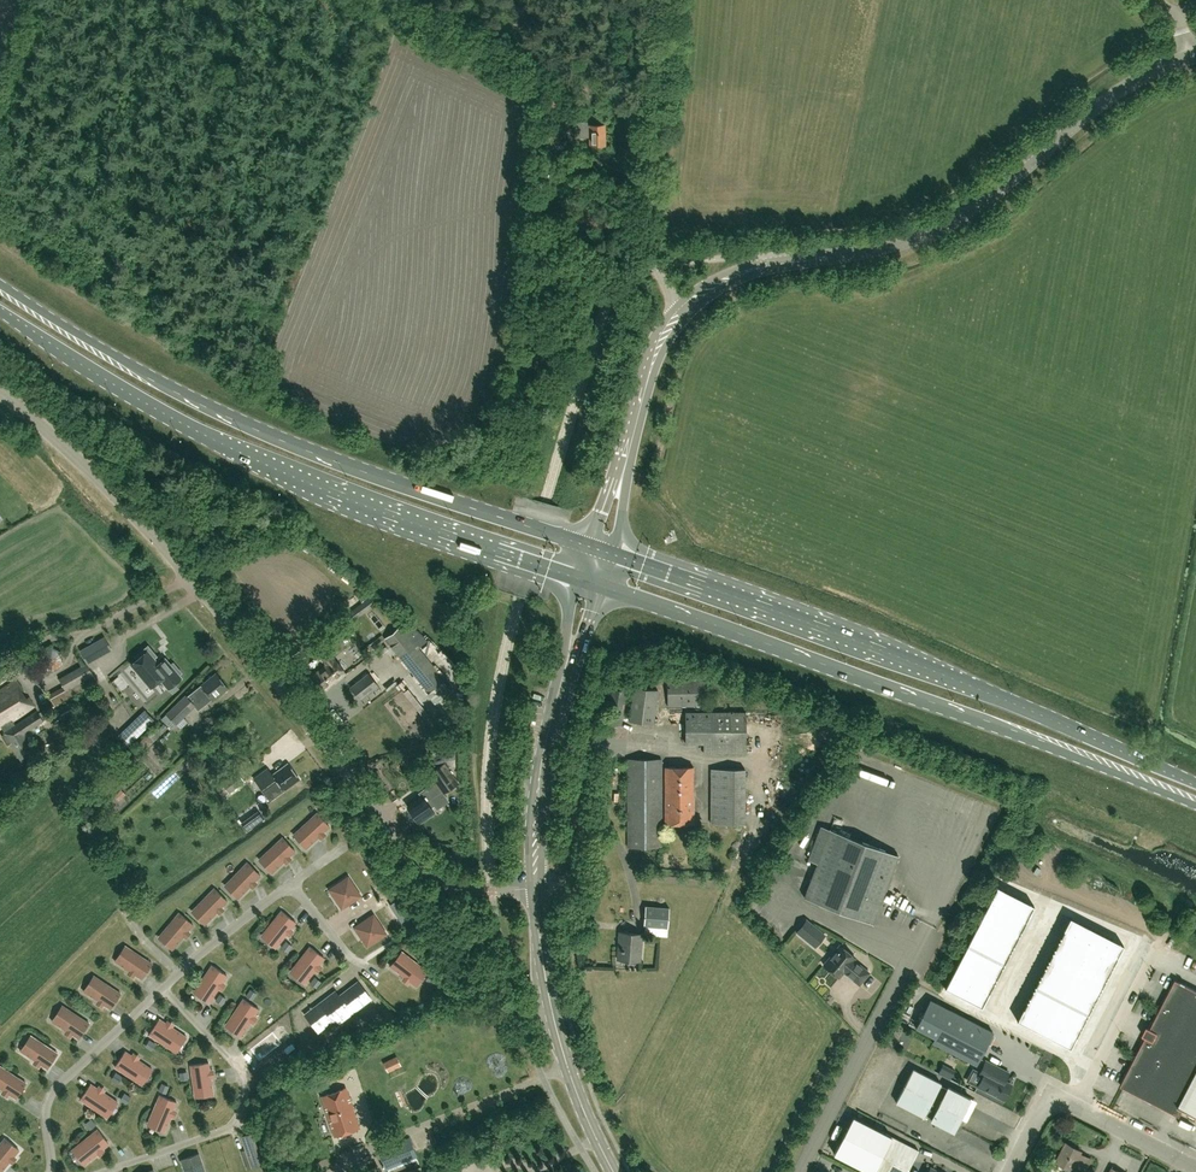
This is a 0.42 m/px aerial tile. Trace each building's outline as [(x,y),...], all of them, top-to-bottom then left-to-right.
[(590,136),(590,145),(605,144),(604,125),(587,126),(587,122),(575,122),(575,137),(590,136)] [(384,637),(385,638),(391,646),(405,635),(413,627),(405,621),(398,627),(398,626),(384,637)] [(181,673),(172,663),(170,666),(164,659),(158,665),(153,659),(156,656),(147,646),(134,657),(137,660),(136,661),(131,665),(150,688),(160,679),(168,689),(180,678),(178,675),(181,673)] [(444,680),(417,646),(401,659),(428,692),(444,680)] [(52,647),(41,653),(42,664),(52,669),(62,663),(62,652),(52,647)] [(326,664),(310,677),(322,692),(346,673),(334,658),(332,659),(326,651),(319,656),(326,664)] [(97,681),(86,663),(69,673),(59,678),(64,686),(49,694),(55,705),(69,697),(97,681)] [(228,688),(215,672),(201,684),(186,696),(198,708),(212,698),(213,700),(228,688)] [(368,673),(351,687),(360,698),(377,685),(368,673)] [(667,677),(668,706),(705,705),(704,677),(667,677)] [(3,728),(12,723),(11,720),(33,706),(27,697),(21,700),(18,693),(22,689),(16,679),(0,690),(0,726),(1,725),(3,728)] [(629,721),(654,724),(658,690),(633,687),(629,721)] [(612,688),(608,710),(606,723),(621,726),(623,712),(627,690),(612,688)] [(166,714),(175,724),(194,706),(185,696),(166,714)] [(69,715),(77,711),(71,702),(69,703),(58,709),(64,718),(69,715)] [(145,710),(125,730),(119,736),(124,741),(121,744),(125,748),(134,739),(154,719),(145,710)] [(14,725),(12,723),(3,728),(5,731),(3,732),(4,734),(2,735),(7,744),(9,742),(21,761),(36,751),(32,745),(29,747),(23,738),(25,737),(23,734),(43,721),(36,711),(14,725)] [(746,712),(685,712),(685,743),(704,743),(704,753),(746,753),(746,712)] [(436,740),(440,754),(457,749),(457,734),(436,740)] [(628,847),(662,847),(662,759),(628,759),(628,847)] [(271,775),(266,769),(254,778),(270,800),(285,790),(300,779),(288,763),(271,775)] [(429,774),(435,782),(441,791),(443,794),(458,783),(456,780),(444,763),(429,774)] [(665,823),(693,823),(694,766),(665,766),(665,823)] [(710,823),(745,823),(745,769),(710,768),(710,823)] [(222,783),(223,784),(219,786),(225,794),(229,791),(229,792),(244,781),(237,771),(222,783)] [(438,800),(429,786),(421,792),(423,795),(408,806),(419,823),(435,812),(430,806),(438,800)] [(313,820),(298,833),(309,844),(318,836),(319,835),(323,831),(323,832),(324,831),(329,826),(317,812),(310,817),(313,820)] [(898,855),(821,826),(808,860),(817,863),(804,897),(820,903),(821,906),(830,909),(832,908),(872,923),(898,855)] [(278,844),(264,858),(274,869),(284,860),(284,861),(284,860),(288,856),(289,856),(289,855),(295,850),(282,836),(276,842),(278,844)] [(243,870),(230,884),(241,894),(250,885),(254,880),(254,881),(255,880),(260,874),(247,861),(241,867),(243,870)] [(347,877),(333,887),(338,895),(336,896),(342,905),(359,894),(347,877)] [(210,896),(197,909),(208,920),(216,911),(217,911),(221,907),(222,906),(227,901),(214,887),(208,893),(210,896)] [(997,887),(946,987),(981,1005),(1033,905),(997,887)] [(669,908),(647,906),(645,925),(668,927),(669,908)] [(278,918),(266,934),(278,943),(286,933),(287,933),(290,928),(291,928),(296,921),(281,910),(276,916),(278,918)] [(176,920),(163,935),(175,945),(183,936),(184,935),(187,930),(188,931),(188,930),(193,924),(179,912),(173,918),(176,920)] [(361,934),(367,943),(384,932),(373,915),(358,925),(363,932),(361,934)] [(1071,918),(1018,1019),(1070,1046),(1123,945),(1071,918)] [(803,936),(812,925),(806,920),(797,931),(803,936)] [(619,931),(617,959),(640,961),(642,933),(619,931)] [(307,954),(295,969),(307,979),(315,969),(316,969),(315,968),(319,964),(320,963),(319,963),(324,957),(310,946),(304,952),(307,954)] [(855,958),(840,946),(823,965),(839,978),(844,972),(859,984),(869,973),(853,960),(855,958)] [(143,961),(127,950),(118,963),(129,970),(129,971),(130,970),(135,973),(134,974),(135,974),(142,978),(152,963),(145,958),(143,961)] [(419,967),(403,956),(394,968),(404,976),(405,976),(409,979),(409,980),(410,980),(416,985),(427,970),(421,965),(419,967)] [(209,973),(199,989),(212,998),(219,988),(219,987),(222,982),(223,982),(223,981),(227,975),(211,964),(207,971),(209,973)] [(1176,979),(1154,1022),(1152,1021),(1146,1031),(1195,1057),(1195,990),(1176,979)] [(112,991),(96,980),(87,993),(98,1000),(98,1001),(99,1000),(103,1003),(103,1004),(104,1004),(110,1008),(121,993),(114,988),(112,991)] [(336,1025),(371,999),(358,981),(335,998),(331,994),(309,1011),(319,1024),(329,1016),(336,1025)] [(241,1007),(230,1023),(243,1031),(250,1021),(251,1020),(250,1020),(254,1015),(254,1016),(255,1015),(254,1015),(259,1008),(243,998),(238,1005),(241,1007)] [(976,1064),(993,1032),(931,999),(916,1027),(935,1037),(932,1042),(976,1064)] [(80,1021),(69,1013),(64,1010),(56,1023),(66,1030),(67,1031),(67,1030),(69,1031),(72,1033),(72,1034),(79,1038),(89,1022),(82,1018),(80,1021)] [(158,1036),(174,1046),(183,1033),(172,1026),(171,1026),(167,1023),(166,1022),(159,1018),(149,1034),(156,1038),(158,1036)] [(260,1057),(282,1040),(273,1028),(251,1046),(260,1057)] [(1146,1031),(1141,1042),(1143,1043),(1121,1085),(1180,1116),(1183,1108),(1195,1115),(1195,1057),(1146,1031)] [(49,1050),(33,1040),(24,1053),(35,1060),(34,1060),(35,1060),(40,1063),(41,1064),(47,1068),(58,1052),(51,1048),(49,1050)] [(124,1068),(140,1079),(149,1066),(138,1059),(137,1058),(137,1059),(132,1056),(133,1055),(132,1055),(125,1051),(115,1066),(122,1071),(124,1068)] [(397,1056),(384,1062),(388,1071),(401,1064),(397,1056)] [(1004,1080),(1008,1072),(1002,1070),(986,1061),(981,1069),(978,1075),(973,1077),(971,1082),(977,1085),(1004,1099),(1011,1084),(1004,1080)] [(195,1072),(198,1092),(213,1089),(211,1077),(211,1076),(210,1070),(209,1062),(190,1065),(191,1073),(195,1072)] [(953,1131),(970,1098),(948,1086),(947,1088),(939,1084),(940,1082),(913,1068),(896,1102),(923,1116),(924,1114),(932,1118),(931,1120),(953,1131)] [(1,1070),(0,1071),(0,1088),(3,1090),(4,1090),(9,1093),(8,1094),(9,1094),(16,1098),(26,1082),(19,1078),(17,1080),(1,1070)] [(89,1101),(105,1112),(114,1099),(103,1092),(104,1092),(103,1091),(103,1092),(98,1088),(98,1087),(97,1088),(91,1083),(80,1099),(87,1104),(89,1101)] [(322,1095),(335,1136),(359,1128),(346,1087),(322,1095)] [(159,1103),(152,1121),(166,1127),(171,1116),(172,1115),(171,1115),(173,1110),(174,1110),(174,1109),(177,1102),(160,1094),(156,1102),(159,1103)] [(881,1131),(853,1116),(834,1153),(862,1167),(871,1171),(906,1171),(918,1150),(881,1131)] [(93,1136),(78,1149),(87,1161),(97,1153),(98,1152),(102,1148),(103,1149),(103,1148),(109,1143),(97,1129),(91,1134),(93,1136)] [(258,1130),(242,1136),(251,1162),(266,1156),(259,1139),(261,1138),(258,1130)] [(1,1171),(10,1161),(10,1160),(14,1156),(19,1149),(5,1137),(0,1143),(0,1145),(2,1146),(0,1148),(0,1170),(1,1171)] [(408,1138),(380,1150),(387,1167),(416,1156),(408,1138)] [(1057,1162),(1077,1171),(1085,1157),(1079,1154),(1081,1150),(1066,1143),(1057,1162)] [(199,1153),(181,1159),(184,1167),(187,1166),(189,1171),(206,1171),(199,1153)]
